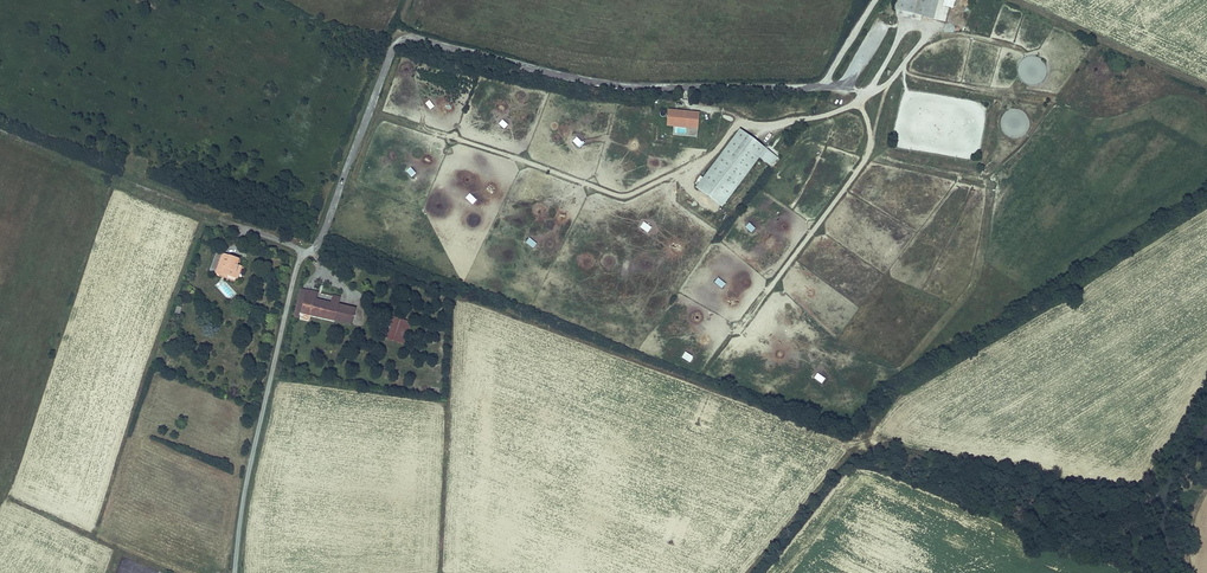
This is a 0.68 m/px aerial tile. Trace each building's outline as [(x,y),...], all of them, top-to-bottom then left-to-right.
[(895,8),(932,17),(935,0),(897,0),(895,8)] [(426,103),(430,109),(434,107),(430,100),(426,103)] [(668,108),(667,125),(699,128),(700,111),(668,108)] [(505,130),(508,124),(502,120),(498,125),(505,130)] [(696,188),(722,207),(759,157),(771,166),(778,157),(740,128),(696,188)] [(573,140),(580,148),(584,143),(578,136),(573,140)] [(406,171),(413,178),(417,174),(411,167),(406,171)] [(466,196),(472,204),(477,200),(470,192),(466,196)] [(640,227),(648,233),(652,228),(644,222),(640,227)] [(746,227),(752,233),(756,229),(750,223),(746,227)] [(526,241),(533,249),(537,245),(530,238),(526,241)] [(239,259),(230,256),(228,262),(221,260),(222,255),(216,254),(212,268),(217,270),(216,273),(221,275),(222,273),(238,279),(240,273),(235,271),(237,265),(239,259)] [(230,256),(223,254),(222,255),(221,260),(228,262),(230,256)] [(715,282),(722,288),(726,284),(718,278),(715,282)] [(224,282),(218,287),(228,299),(234,294),(224,282)] [(335,321),(339,305),(341,298),(333,296),(331,303),(316,300),(314,299),(316,292),(301,289),(294,318),(298,319),(300,313),(335,321)] [(351,325),(355,309),(339,305),(335,321),(351,325)] [(404,345),(409,322),(391,318),(386,340),(404,345)] [(682,357),(690,362),(693,357),(685,351),(682,357)] [(814,378),(822,384),(825,379),(817,373),(814,378)]
